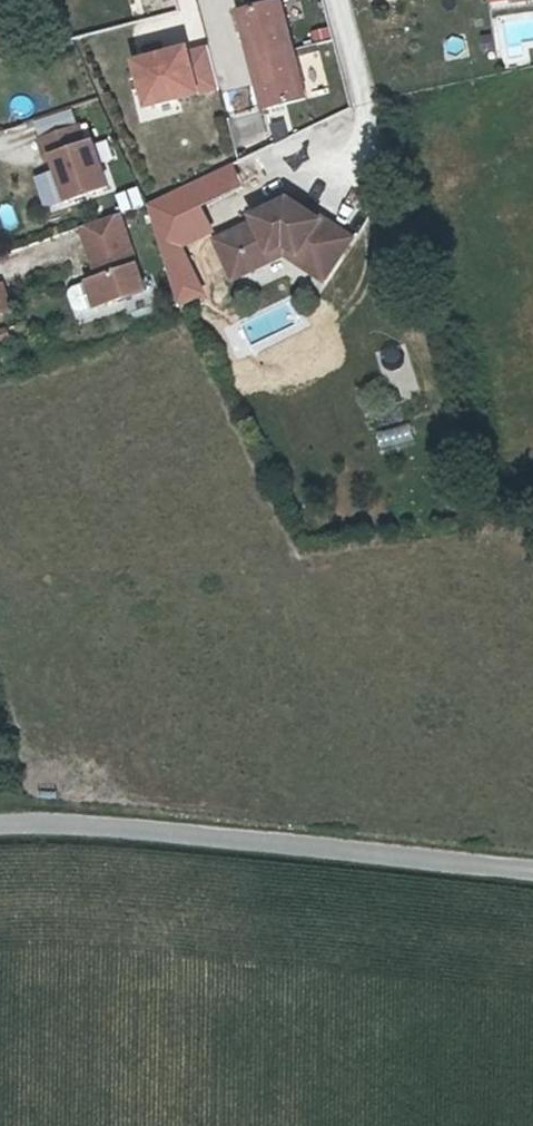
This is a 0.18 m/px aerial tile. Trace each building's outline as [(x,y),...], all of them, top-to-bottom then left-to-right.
[(240,9),(266,114),(311,103),(285,0),(278,0),(240,9)] [(519,9),(532,7),(532,0),(517,0),(519,9)] [(14,57),(11,39),(0,40),(0,59),(14,57)] [(183,62),(159,68),(166,99),(191,92),(183,62)] [(159,68),(144,71),(151,102),(166,99),(159,68)] [(234,120),(241,144),(266,137),(259,113),(234,120)] [(49,159),(64,203),(104,190),(89,145),(81,148),(75,129),(37,142),(43,161),(49,159)] [(215,231),(204,207),(245,189),(235,167),(141,209),(171,287),(195,276),(182,246),(215,231)] [(252,222),(213,243),(229,273),(283,244),(327,270),(348,237),(292,204),(289,208),(283,205),(283,198),(249,217),(252,222)] [(115,217),(77,230),(91,271),(97,269),(100,278),(83,283),(92,310),(140,294),(115,217)] [(283,244),(229,273),(232,280),(282,253),(321,278),(327,270),(283,244)] [(195,276),(171,287),(178,304),(203,294),(195,276)] [(0,285),(0,310),(9,308),(2,284),(0,285)] [(412,422),(377,430),(381,448),(416,441),(412,422)]
